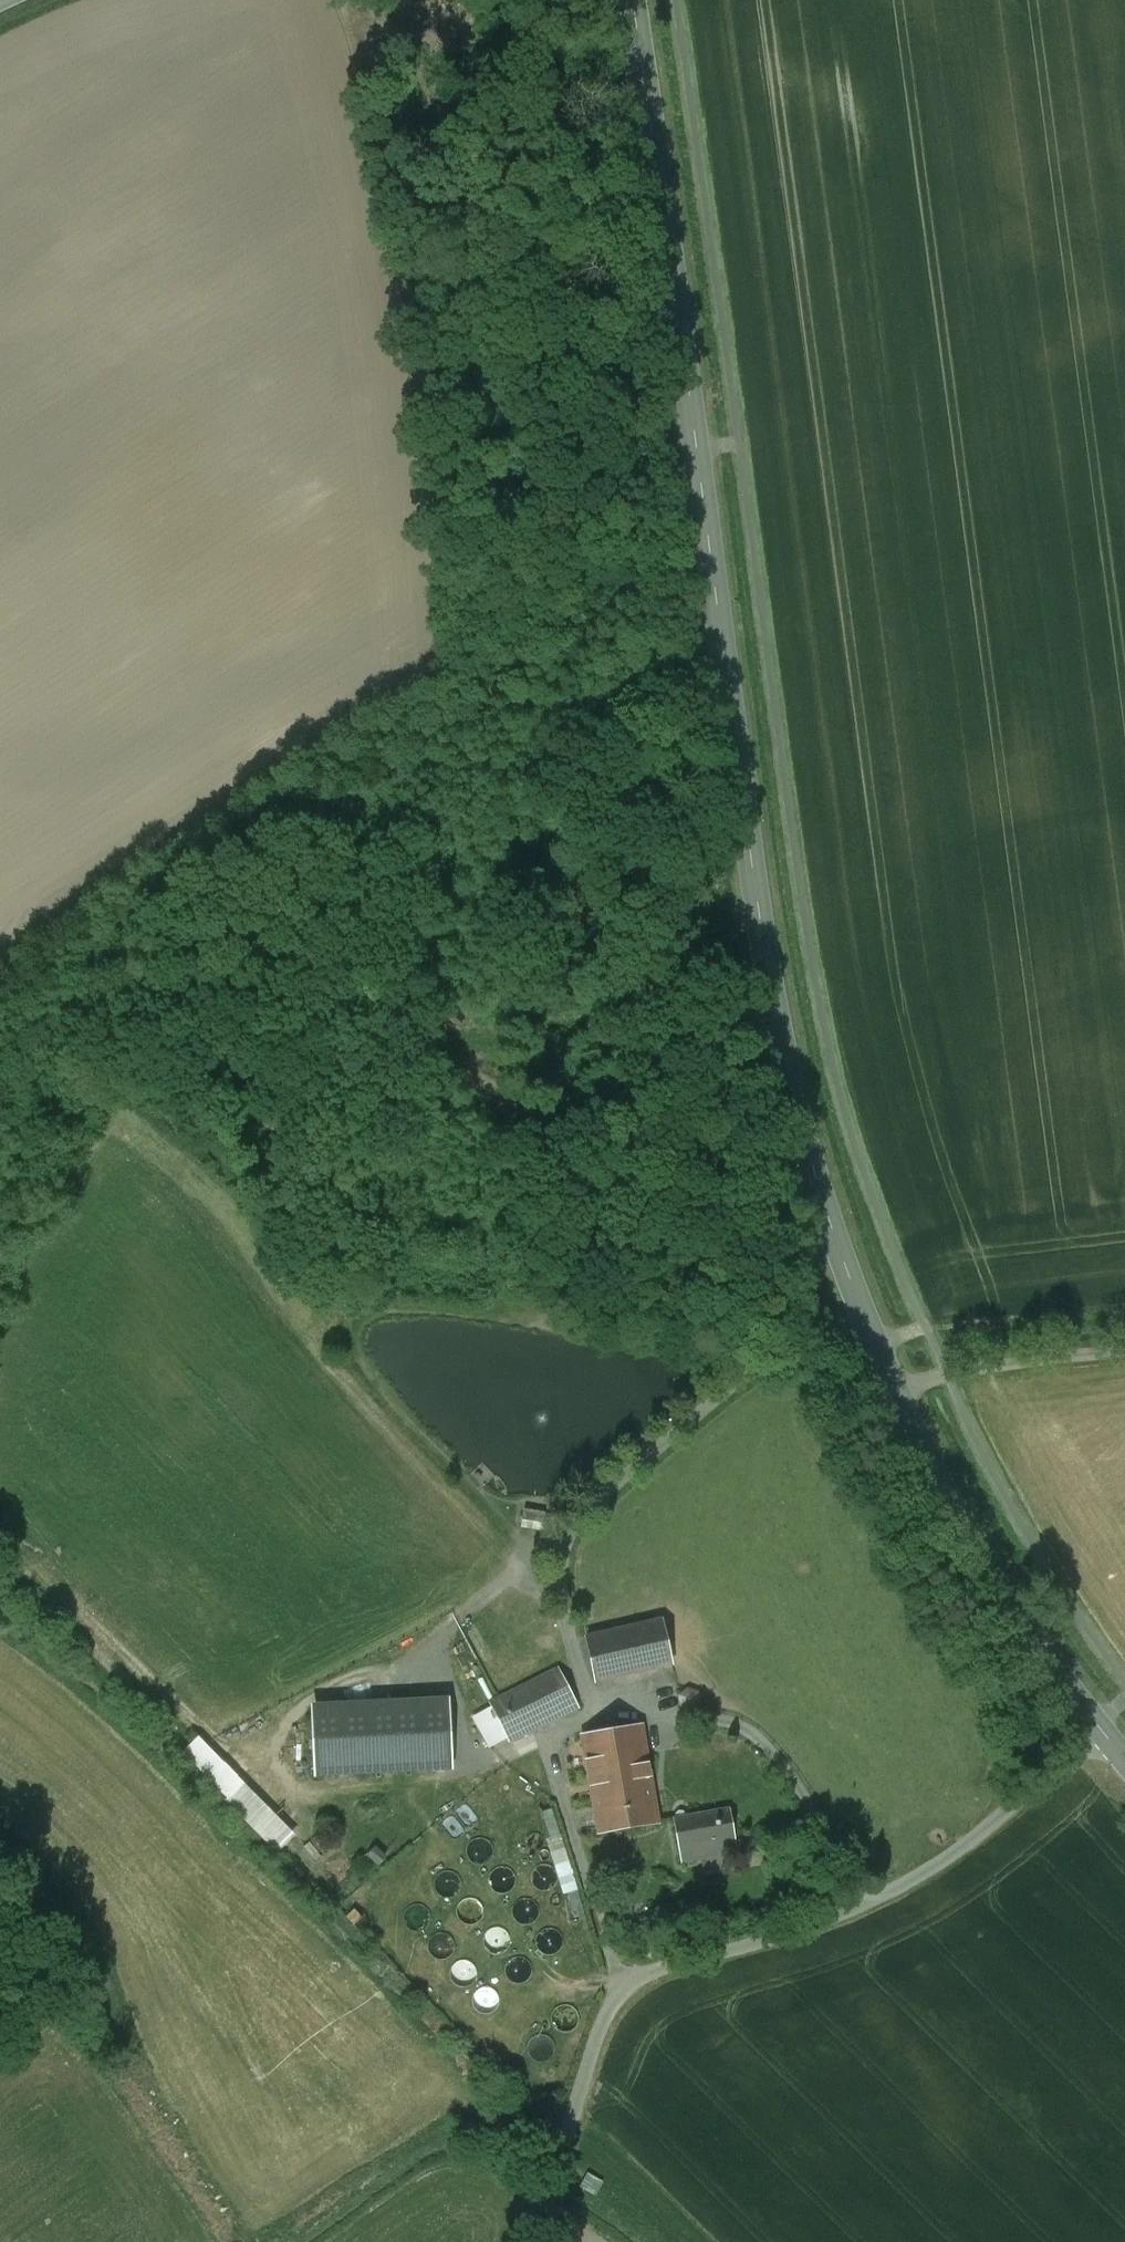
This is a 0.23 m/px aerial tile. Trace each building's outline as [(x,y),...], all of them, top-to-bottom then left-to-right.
[(542,1514),(527,1512),(525,1527),(540,1529),(542,1514)] [(662,1620),(587,1638),(596,1681),(672,1664),(662,1620)] [(559,1671),(492,1705),(494,1708),(509,1737),(511,1741),(578,1707),(559,1671)] [(315,1704),(318,1774),(451,1767),(449,1713),(449,1698),(315,1704)] [(509,1737),(494,1708),(475,1718),(490,1747),(509,1737)] [(641,1725),(583,1734),(600,1833),(657,1823),(641,1725)] [(730,1810),(674,1819),(681,1860),(737,1851),(730,1810)]
